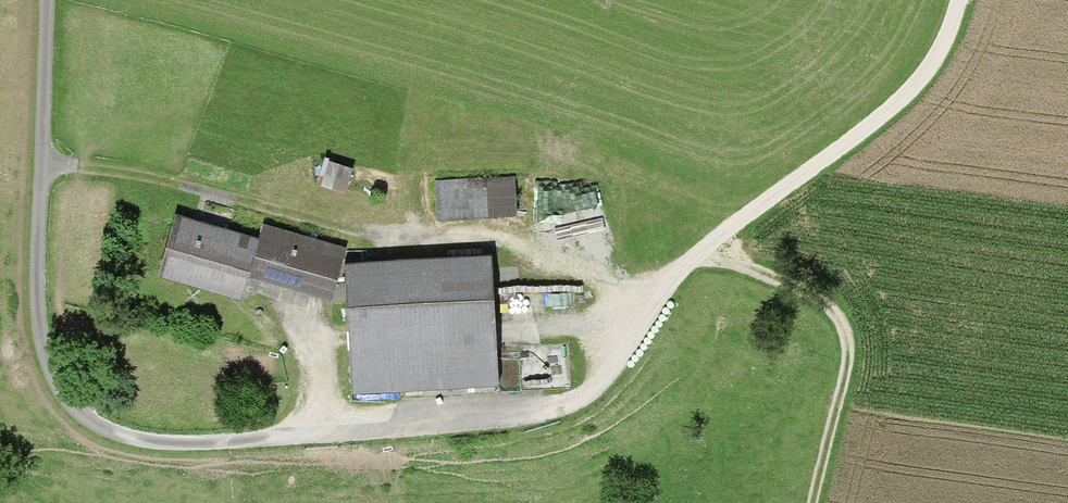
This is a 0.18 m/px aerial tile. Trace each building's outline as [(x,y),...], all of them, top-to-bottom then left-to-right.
[(328,161),(321,186),(346,194),(354,169),(328,161)] [(514,177),(435,181),(437,221),(516,217),(514,177)] [(175,215),(157,277),(241,301),(248,278),(259,240),(175,215)] [(263,224),(259,240),(248,278),(332,302),(348,249),(263,224)] [(491,255),(344,264),(352,395),(498,387),(491,255)]
